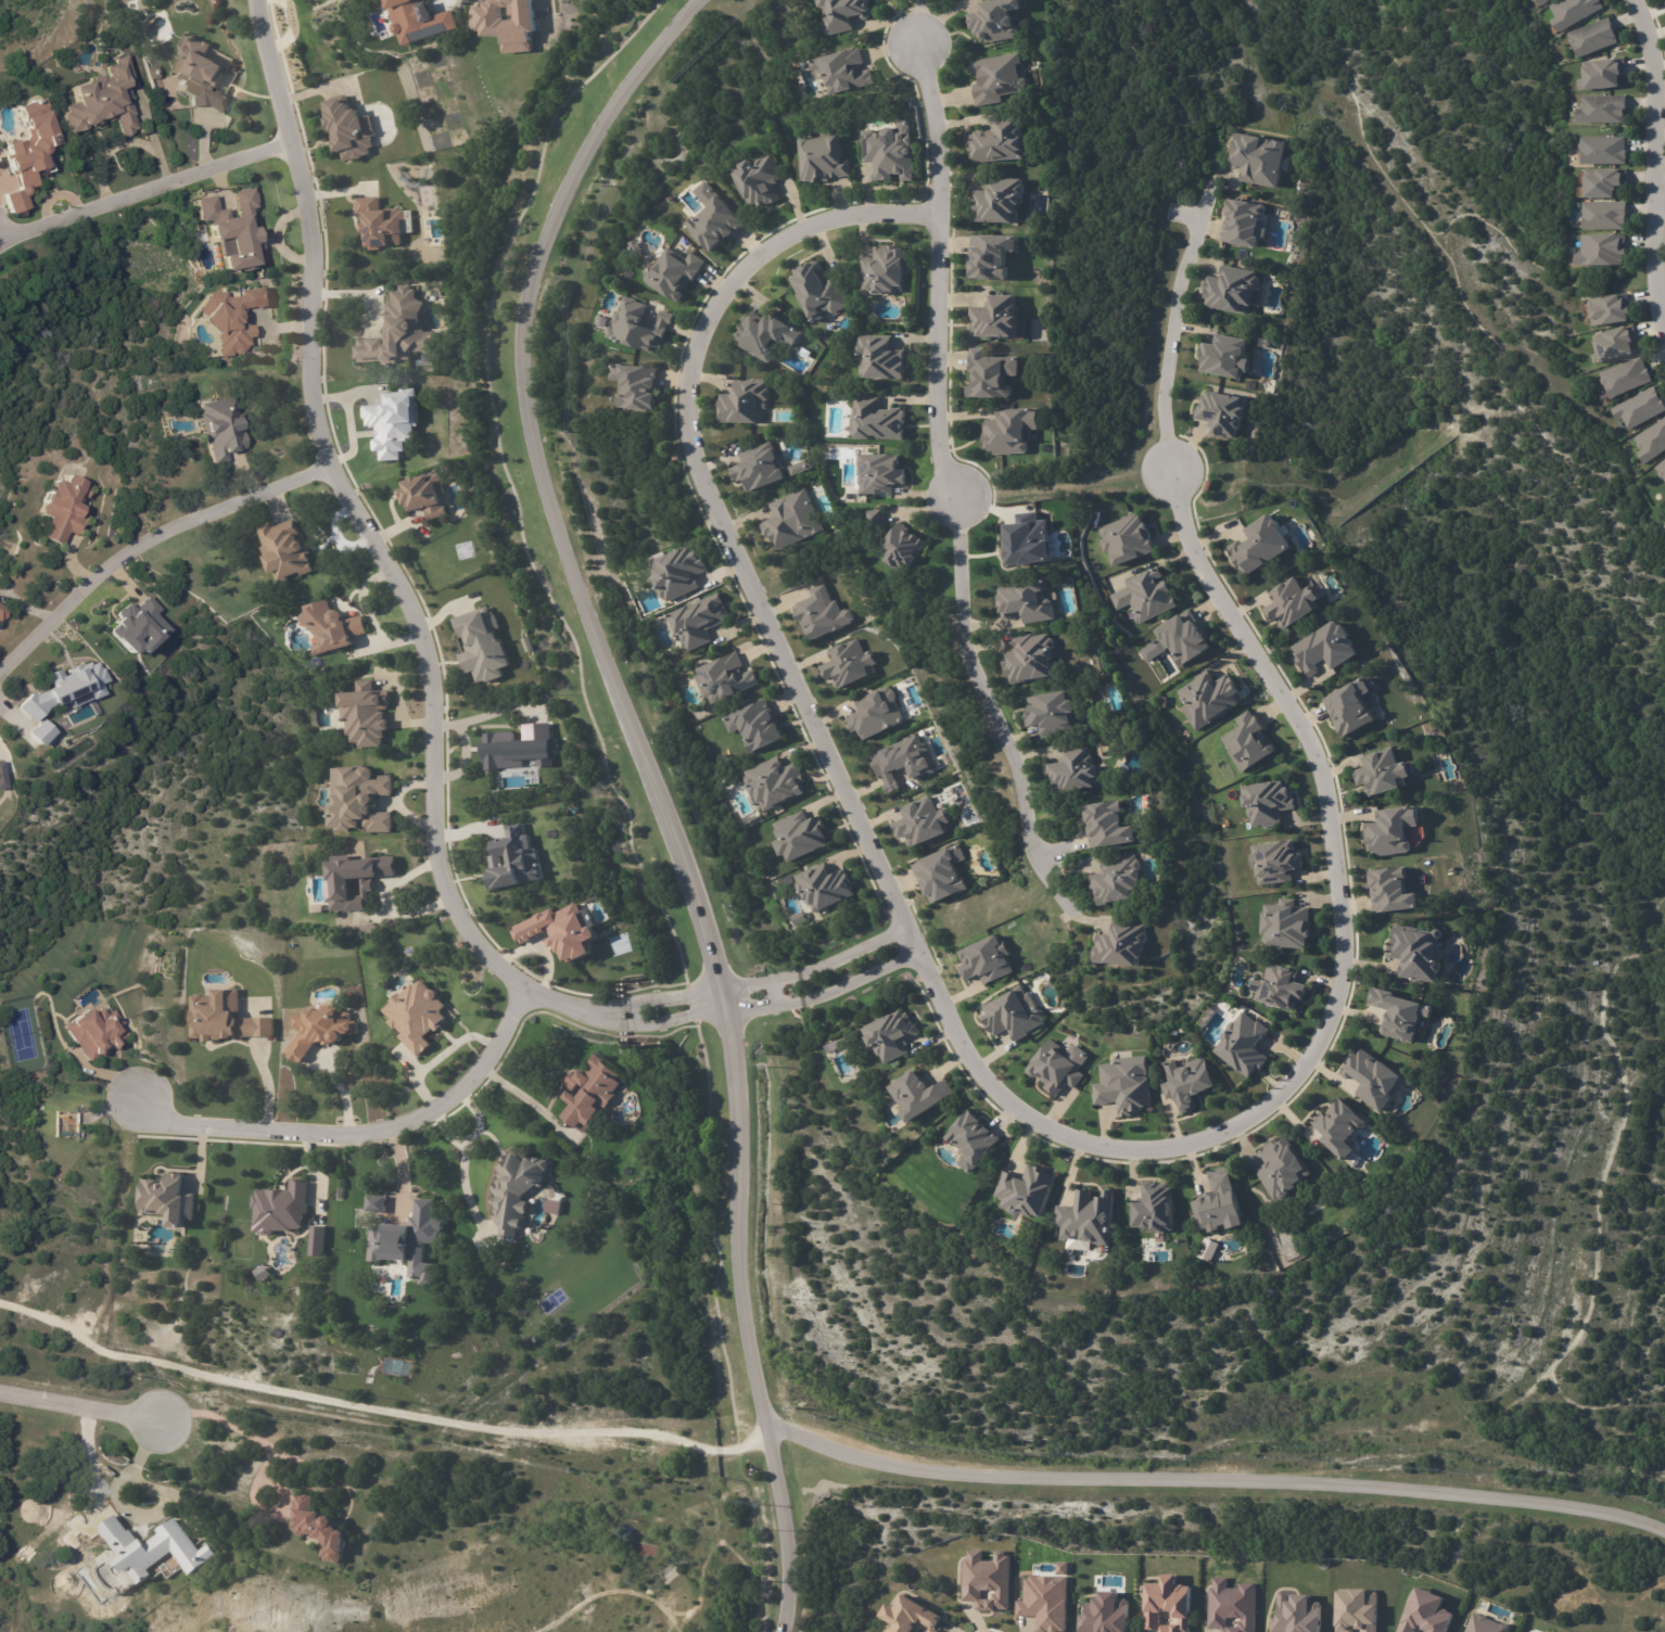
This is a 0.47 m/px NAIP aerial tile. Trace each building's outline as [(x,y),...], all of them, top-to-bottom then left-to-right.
[(453,10),(432,15),(429,2),(420,2),(420,0),(389,0),(402,45),(458,29),(453,10)] [(532,51),(531,32),(535,32),(533,0),(486,0),(487,6),(476,6),(477,17),(471,18),(472,29),(483,29),(483,36),(502,35),(503,53),(532,51)] [(818,8),(816,0),(869,0),(869,1),(868,2),(870,10),(869,10),(872,16),(869,20),(865,20),(863,17),(862,14),(851,17),(852,25),(853,25),(854,29),(825,37),(823,25),(824,25),(823,17),(825,16),(823,7),(818,8)] [(981,2),(995,0),(1022,0),(1024,9),(1020,9),(1011,11),(1012,15),(1014,16),(1015,25),(1017,25),(1019,26),(1020,35),(1019,37),(987,42),(987,40),(983,39),(981,38),(980,36),(976,37),(975,29),(971,29),(968,14),(980,12),(980,11),(982,11),(981,2)] [(1552,7),(1564,0),(1601,0),(1602,2),(1601,3),(1604,9),(1560,34),(1553,21),(1559,17),(1552,7)] [(1611,20),(1618,37),(1616,37),(1619,43),(1580,59),(1575,44),(1574,44),(1572,40),(1573,38),(1571,33),(1610,17),(1611,20)] [(209,47),(204,56),(216,63),(221,66),(219,72),(223,73),(216,88),(213,87),(211,90),(227,98),(219,114),(204,106),(190,106),(189,98),(192,98),(192,88),(178,80),(188,60),(180,55),(179,52),(181,47),(186,47),(188,48),(191,40),(193,41),(193,39),(202,43),(203,41),(211,46),(209,47)] [(861,51),(864,64),(860,64),(862,72),(872,69),(875,84),(829,95),(826,80),(827,79),(827,78),(825,78),(823,68),(812,71),(810,61),(860,49),(861,51)] [(1018,61),(1015,62),(1017,76),(1020,75),(1024,77),(1025,84),(1022,85),(1022,89),(996,93),(997,100),(974,104),(970,82),(976,81),(976,79),(978,79),(976,71),(969,72),(967,60),(1017,51),(1018,61)] [(126,84),(131,99),(129,100),(134,114),(132,114),(137,128),(132,130),(132,133),(131,133),(131,135),(126,137),(126,136),(124,137),(117,118),(109,122),(107,116),(100,118),(102,125),(100,126),(99,124),(94,125),(94,127),(92,128),(90,123),(82,125),(85,129),(77,131),(76,130),(67,132),(62,116),(66,115),(64,107),(77,104),(72,89),(101,79),(102,81),(112,78),(109,68),(118,65),(116,61),(126,58),(134,80),(126,84)] [(1626,61),(1628,75),(1622,76),(1623,87),(1583,92),(1580,81),(1588,80),(1587,68),(1586,68),(1585,63),(1619,59),(1619,60),(1626,59),(1626,61)] [(370,114),(359,116),(357,108),(349,110),(346,95),(324,100),(335,153),(342,151),(344,161),(373,155),(369,137),(374,137),(370,114)] [(1629,99),(1629,111),(1628,111),(1628,116),(1626,116),(1626,124),(1580,124),(1580,109),(1585,109),(1585,104),(1586,102),(1586,97),(1629,97),(1629,99)] [(58,135),(52,137),(55,144),(49,146),(50,151),(45,155),(49,167),(38,173),(43,186),(33,191),(33,194),(29,197),(34,209),(15,216),(8,196),(23,191),(25,189),(16,171),(12,174),(8,160),(14,157),(11,146),(25,142),(27,149),(31,148),(33,143),(36,140),(34,137),(31,131),(27,132),(21,109),(47,100),(58,135)] [(1019,131),(1020,135),(1021,135),(1022,149),(1020,149),(1020,156),(970,161),(969,153),(970,153),(970,146),(969,146),(968,133),(971,133),(971,130),(981,129),(982,135),(993,133),(992,118),(1017,116),(1018,124),(1019,124),(1019,131)] [(904,181),(903,181),(902,175),(897,175),(897,174),(892,175),(892,180),(882,181),(882,180),(879,180),(879,182),(872,183),(872,176),(876,176),(875,163),(864,164),(862,130),(876,129),(876,133),(882,132),(882,129),(886,129),(888,128),(891,127),(898,128),(898,125),(901,122),(907,120),(911,124),(912,137),(908,137),(908,140),(911,140),(912,145),(914,144),(915,157),(913,157),(914,180),(904,181)] [(1284,154),(1279,187),(1238,182),(1241,170),(1242,166),(1229,165),(1230,154),(1231,154),(1231,150),(1233,150),(1234,142),(1232,142),(1233,133),(1245,135),(1245,132),(1263,135),(1262,137),(1266,138),(1264,138),(1286,141),(1284,154)] [(850,176),(843,177),(832,178),(832,179),(829,179),(830,181),(813,183),(813,181),(805,182),(805,181),(802,181),(798,139),(801,138),(803,137),(806,137),(810,138),(839,135),(841,161),(849,160),(851,176),(850,176)] [(1627,140),(1627,150),(1629,150),(1629,157),(1629,165),(1584,165),(1584,151),(1583,149),(1583,144),(1584,143),(1584,137),(1627,137),(1627,140)] [(783,178),(777,181),(778,183),(774,186),(781,200),(767,206),(766,204),(760,207),(759,204),(751,207),(732,169),(739,166),(739,165),(750,160),(752,163),(754,162),(757,160),(759,158),(764,158),(772,154),(783,178)] [(1628,171),(1628,186),(1618,186),(1619,190),(1617,190),(1617,197),(1588,197),(1588,175),(1599,175),(1599,170),(1628,169),(1628,171)] [(1011,221),(975,219),(975,211),(973,211),(974,202),(970,202),(970,188),(984,188),(986,175),(1021,177),(1020,181),(1022,183),(1022,188),(1022,191),(1020,193),(1019,202),(1016,202),(1015,219),(1011,219),(1011,221)] [(221,272),(259,267),(257,250),(259,250),(255,223),(253,223),(251,209),(256,208),(253,187),(232,190),(235,215),(226,217),(225,209),(215,210),(214,196),(195,198),(198,222),(207,221),(209,241),(217,240),(221,272)] [(745,225),(740,229),(740,228),(738,230),(739,230),(735,234),(734,233),(712,253),(687,226),(697,216),(698,218),(708,208),(700,200),(712,189),(745,225)] [(401,245),(381,246),(381,251),(369,251),(369,247),(366,248),(366,241),(365,241),(365,233),(360,233),(360,225),(365,225),(365,222),(364,222),(364,217),(364,215),(357,215),(356,203),(356,199),(379,197),(380,211),(382,211),(382,209),(399,208),(399,211),(404,211),(405,221),(401,221),(402,234),(399,234),(401,245)] [(1264,239),(1260,239),(1259,245),(1222,242),(1224,228),(1225,228),(1226,220),(1229,220),(1229,215),(1226,215),(1229,202),(1231,203),(1232,199),(1236,199),(1237,199),(1253,201),(1253,202),(1264,204),(1267,207),(1266,215),(1262,216),(1261,216),(1259,227),(1268,228),(1266,240),(1264,239)] [(1624,203),(1624,228),(1581,228),(1581,201),(1624,201),(1624,203)] [(1015,234),(1015,250),(1003,250),(1002,266),(1004,266),(1003,277),(968,276),(968,259),(970,259),(970,254),(969,254),(969,232),(1015,234)] [(1623,234),(1624,244),(1624,253),(1622,253),(1622,260),(1620,260),(1620,264),(1575,265),(1575,252),(1580,252),(1580,233),(1613,233),(1623,233),(1623,234)] [(691,253),(706,263),(692,282),(691,281),(683,293),(684,297),(681,303),(675,302),(645,282),(646,278),(649,272),(651,271),(668,247),(687,260),(691,253)] [(882,247),(897,247),(897,251),(906,251),(905,286),(904,286),(904,292),(887,292),(887,295),(862,295),(862,257),(875,258),(875,247),(882,247)] [(824,270),(823,273),(821,275),(825,284),(837,278),(851,306),(835,315),(830,313),(829,310),(823,314),(825,318),(814,323),(791,279),(798,276),(796,272),(812,264),(815,263),(821,263),(824,269),(824,270)] [(1223,264),(1258,269),(1258,273),(1260,277),(1260,281),(1259,283),(1257,286),(1255,301),(1250,301),(1249,311),(1206,305),(1208,295),(1206,295),(1207,289),(1205,289),(1206,278),(1207,278),(1208,273),(1222,276),(1222,272),(1221,272),(1223,264)] [(406,360),(397,361),(397,364),(382,365),(382,362),(358,364),(358,361),(356,361),(356,348),(368,347),(368,340),(384,339),(384,346),(386,346),(386,337),(387,337),(387,336),(386,336),(385,329),(386,329),(386,323),(387,323),(387,318),(386,318),(386,305),(391,304),(391,292),(398,291),(398,286),(410,285),(410,290),(415,290),(415,299),(423,304),(418,315),(419,328),(424,333),(431,333),(431,336),(433,336),(433,354),(423,354),(423,353),(410,353),(410,360),(406,360)] [(216,356),(252,351),(249,325),(244,325),(243,309),(270,306),(268,288),(226,293),(226,291),(203,294),(205,305),(197,305),(199,326),(212,324),(216,356)] [(1624,292),(1626,301),(1625,301),(1626,303),(1628,303),(1629,311),(1628,311),(1629,318),(1628,318),(1628,319),(1592,324),(1587,296),(1624,291),(1624,292)] [(1018,318),(1018,339),(977,339),(977,333),(973,333),(973,322),(971,322),(971,318),(969,318),(969,307),(988,307),(988,295),(1015,295),(1015,305),(1017,308),(1017,314),(1014,317),(1018,317),(1018,318)] [(648,306),(645,313),(659,317),(661,310),(674,315),(671,324),(669,324),(666,329),(666,330),(660,350),(656,348),(653,354),(624,345),(619,343),(606,337),(610,328),(613,329),(615,324),(613,322),(613,319),(614,317),(617,315),(619,314),(624,296),(636,301),(636,302),(648,306)] [(771,310),(803,332),(792,350),(783,344),(781,345),(780,344),(774,353),(775,354),(775,357),(772,364),(768,364),(758,357),(757,357),(752,355),(752,354),(740,346),(742,344),(738,341),(739,339),(736,336),(738,332),(737,331),(743,322),(748,316),(749,317),(752,313),(764,319),(770,310),(771,310)] [(1636,327),(1639,341),(1634,343),(1637,355),(1604,365),(1604,364),(1598,365),(1594,355),(1601,353),(1600,347),(1599,347),(1598,343),(1597,344),(1596,336),(1636,324),(1636,327)] [(1240,339),(1247,340),(1245,356),(1251,357),(1249,371),(1243,370),(1242,377),(1213,371),(1206,372),(1202,371),(1203,369),(1202,369),(1203,365),(1202,365),(1203,358),(1199,358),(1202,347),(1203,347),(1203,342),(1207,342),(1215,343),(1216,333),(1240,339)] [(891,336),(890,352),(905,352),(904,371),(905,371),(905,380),(861,378),(861,365),(859,365),(859,355),(857,355),(856,353),(855,349),(856,346),(857,343),(859,343),(859,336),(891,336)] [(971,385),(971,373),(970,373),(970,348),(986,349),(986,358),(1008,358),(1008,357),(1020,358),(1019,378),(1004,377),(1004,386),(1012,386),(1012,387),(1013,390),(1013,396),(1012,398),(1012,399),(968,398),(969,387),(971,387),(971,385)] [(1643,358),(1648,370),(1650,369),(1652,375),(1651,377),(1654,382),(1653,383),(1647,386),(1645,385),(1613,399),(1607,386),(1605,385),(1603,381),(1604,379),(1602,373),(1642,357),(1643,358)] [(657,369),(656,382),(654,382),(654,387),(657,388),(654,411),(646,411),(618,408),(619,397),(620,397),(621,387),(621,382),(609,381),(611,365),(619,365),(619,366),(657,369)] [(768,400),(767,400),(766,400),(766,410),(764,410),(764,424),(721,424),(721,411),(720,411),(720,403),(721,395),(734,396),(735,382),(767,382),(767,388),(768,388),(770,392),(771,395),(770,398),(768,400)] [(1663,398),(1664,402),(1664,413),(1631,431),(1625,420),(1620,422),(1613,409),(1655,386),(1663,398)] [(1245,406),(1244,415),(1237,413),(1236,415),(1238,416),(1241,418),(1240,421),(1238,424),(1236,426),(1234,436),(1208,432),(1210,424),(1208,423),(1208,419),(1193,417),(1195,406),(1197,406),(1197,401),(1199,401),(1200,392),(1205,393),(1205,387),(1247,394),(1245,406)] [(383,391),(383,404),(364,405),(365,427),(374,426),(376,451),(380,451),(380,460),(400,460),(400,451),(405,451),(404,441),(414,440),(413,427),(417,426),(415,390),(383,391)] [(879,397),(880,397),(880,411),(891,411),(891,408),(902,409),(901,411),(905,411),(904,441),(872,439),(872,441),(855,441),(856,439),(853,439),(853,437),(853,425),(851,425),(852,413),(852,409),(854,407),(854,397),(879,397)] [(242,425),(243,432),(240,433),(240,434),(242,434),(245,449),(223,454),(225,462),(209,466),(204,444),(202,444),(195,416),(199,416),(196,406),(233,398),(237,418),(234,419),(236,424),(241,423),(242,425)] [(1030,431),(1025,431),(1025,444),(1029,444),(1028,452),(1027,455),(994,456),(994,452),(989,452),(984,449),(984,445),(983,444),(983,434),(983,426),(986,426),(986,421),(1000,421),(1000,419),(997,419),(997,416),(1001,416),(1001,412),(1029,412),(1029,409),(1038,409),(1038,431),(1030,431)] [(1637,438),(1664,419),(1664,454),(1649,466),(1640,454),(1644,450),(1642,450),(1640,447),(1640,445),(1637,438)] [(780,458),(785,470),(783,471),(786,480),(750,494),(747,493),(745,487),(746,484),(745,482),(737,484),(732,470),(742,466),(739,456),(771,444),(775,452),(777,452),(779,457),(776,458),(777,459),(780,458)] [(677,452),(679,460),(674,462),(671,451),(677,450),(677,452)] [(895,462),(895,467),(903,467),(902,482),(890,482),(890,493),(857,492),(857,483),(856,482),(856,475),(855,475),(855,461),(857,461),(857,451),(895,452),(895,462)] [(1664,482),(1664,458),(1653,468),(1664,482)] [(406,507),(403,508),(401,500),(397,496),(397,494),(398,492),(403,490),(402,484),(411,482),(410,479),(425,474),(427,476),(440,472),(446,493),(437,496),(441,503),(442,503),(443,507),(444,507),(447,517),(428,521),(423,509),(409,514),(406,507)] [(61,475),(72,480),(73,477),(85,482),(84,486),(89,488),(85,498),(78,495),(75,506),(77,507),(76,511),(77,511),(76,515),(84,519),(79,530),(77,530),(75,535),(67,532),(65,534),(60,546),(39,538),(43,527),(41,526),(45,517),(35,512),(38,506),(34,503),(38,492),(40,492),(45,480),(55,484),(55,483),(56,477),(58,477),(59,474),(61,475)] [(1206,477),(1210,480),(1207,489),(1202,487),(1205,477),(1206,477)] [(808,493),(826,532),(781,552),(778,545),(776,545),(773,538),(768,540),(762,525),(775,519),(770,506),(805,488),(808,493)] [(884,511),(887,532),(870,535),(867,513),(882,510),(884,511)] [(1096,528),(1105,553),(1108,552),(1113,566),(1154,551),(1140,512),(1096,528)] [(1051,537),(1053,564),(1008,568),(1008,561),(1005,559),(1004,556),(1004,553),(1004,551),(1007,548),(1007,544),(1005,544),(1005,540),(1006,540),(1006,537),(1006,533),(1005,533),(1005,527),(1018,525),(1018,515),(1039,513),(1040,522),(1050,521),(1051,537)] [(1291,548),(1270,513),(1243,529),(1250,540),(1241,545),(1238,540),(1226,547),(1244,576),(1291,548)] [(307,549),(309,554),(306,556),(308,562),(308,563),(308,564),(310,564),(313,572),(301,576),(300,573),(285,578),(288,583),(278,586),(275,575),(269,576),(263,559),(265,559),(262,549),(264,548),(257,528),(272,523),(274,527),(292,521),(297,535),(294,535),(295,538),(303,536),(307,549)] [(905,527),(911,531),(907,534),(912,537),(914,535),(919,539),(919,538),(928,545),(904,576),(887,562),(889,558),(888,557),(890,553),(882,547),(900,523),(905,527)] [(692,547),(695,552),(696,552),(699,559),(702,558),(708,571),(695,577),(696,581),(697,581),(700,589),(668,604),(665,600),(663,600),(661,599),(660,597),(659,594),(660,592),(656,583),(657,582),(653,573),(656,573),(651,563),(691,545),(692,547)] [(1156,564),(1123,579),(1126,585),(1108,592),(1115,608),(1129,601),(1133,612),(1131,614),(1134,622),(1137,620),(1137,622),(1175,603),(1172,595),(1171,595),(1170,592),(1169,594),(1167,590),(1169,589),(1164,578),(1162,578),(1156,564)] [(1268,592),(1273,603),(1264,608),(1271,622),(1277,618),(1283,629),(1321,608),(1310,586),(1303,590),(1295,577),(1268,592)] [(1046,578),(1047,588),(1043,589),(1044,597),(1046,597),(1050,599),(1053,616),(1022,621),(1021,610),(1008,611),(1009,614),(1007,616),(1004,617),(1001,615),(1001,611),(1000,611),(996,585),(1046,578)] [(809,590),(812,597),(796,604),(811,640),(855,622),(850,608),(841,612),(836,599),(831,601),(824,583),(809,590)] [(722,602),(724,605),(720,608),(721,609),(725,608),(729,617),(726,620),(727,622),(723,624),(708,632),(713,642),(689,653),(685,646),(683,643),(682,641),(681,639),(681,637),(677,638),(669,617),(719,594),(722,602)] [(130,659),(167,629),(154,614),(159,610),(148,596),(133,608),(130,605),(104,627),(130,659)] [(365,633),(348,637),(351,648),(323,654),(322,653),(318,653),(317,649),(318,646),(316,636),(314,639),(298,621),(312,609),(310,607),(328,602),(330,612),(336,612),(341,616),(341,623),(361,617),(365,633)] [(2,625),(0,624),(0,605),(11,609),(10,611),(11,611),(8,619),(7,619),(7,620),(4,620),(2,625)] [(453,618),(460,638),(465,637),(469,651),(462,654),(468,673),(474,671),(478,685),(503,676),(501,668),(509,665),(497,629),(498,629),(490,606),(453,618)] [(1182,612),(1189,622),(1195,617),(1198,624),(1199,624),(1204,629),(1209,638),(1208,638),(1212,646),(1193,659),(1193,658),(1180,665),(1174,656),(1177,654),(1171,646),(1165,649),(1159,640),(1162,637),(1157,629),(1182,612)] [(1312,676),(1306,665),(1304,666),(1298,656),(1299,655),(1297,651),(1299,650),(1296,643),(1339,617),(1343,623),(1346,621),(1352,633),(1351,634),(1357,642),(1356,643),(1360,650),(1335,667),(1329,656),(1319,662),(1321,667),(1321,671),(1312,676)] [(1055,662),(1053,662),(1055,679),(1012,686),(1011,678),(1008,678),(1007,671),(1005,671),(1003,654),(1016,652),(1014,638),(1033,636),(1033,638),(1050,636),(1051,640),(1052,639),(1054,641),(1055,645),(1055,649),(1054,650),(1055,662)] [(822,671),(822,668),(834,663),(828,653),(859,639),(865,654),(872,652),(877,662),(876,663),(877,666),(874,667),(877,675),(870,677),(870,678),(842,691),(839,690),(837,689),(836,687),(836,684),(837,683),(836,679),(828,683),(827,680),(824,676),(823,673),(822,671)] [(738,654),(745,667),(740,670),(743,676),(752,672),(753,672),(760,685),(737,696),(737,697),(724,703),(724,702),(715,706),(714,705),(712,704),(709,699),(706,700),(695,678),(699,676),(698,675),(699,675),(698,673),(736,653),(737,653),(738,654)] [(103,695),(100,686),(106,681),(103,670),(94,661),(69,669),(62,676),(60,669),(47,673),(51,688),(27,695),(16,706),(32,723),(49,706),(67,701),(71,705),(103,695)] [(1209,674),(1212,678),(1213,677),(1216,681),(1229,673),(1232,677),(1235,675),(1237,679),(1236,680),(1243,690),(1236,694),(1241,702),(1233,707),(1232,706),(1215,717),(1216,718),(1197,730),(1182,707),(1185,705),(1183,703),(1182,700),(1181,698),(1181,694),(1179,690),(1208,672),(1209,674)] [(1368,679),(1374,689),(1363,696),(1372,710),(1377,718),(1345,737),(1333,716),(1335,715),(1332,711),(1331,711),(1324,699),(1365,675),(1368,679)] [(373,681),(373,692),(389,691),(390,702),(387,702),(387,707),(387,711),(380,711),(380,714),(383,714),(384,723),(387,723),(387,732),(383,734),(384,740),(381,741),(381,749),(359,750),(358,744),(351,745),(351,738),(346,738),(345,725),(341,725),(340,712),(339,712),(339,697),(343,697),(343,694),(356,693),(356,683),(373,681)] [(864,739),(905,722),(889,685),(855,700),(860,712),(847,718),(853,732),(859,729),(864,739)] [(1043,737),(1041,737),(1040,728),(1034,729),(1028,728),(1026,714),(1030,713),(1029,705),(1030,704),(1029,700),(1068,694),(1069,703),(1075,702),(1076,715),(1070,716),(1072,732),(1043,737)] [(773,718),(774,722),(773,723),(775,727),(777,726),(781,737),(783,737),(785,741),(777,744),(753,756),(753,755),(751,756),(746,744),(747,743),(741,730),(730,735),(724,719),(735,715),(735,716),(757,706),(757,705),(767,701),(772,712),(770,712),(773,718)] [(1260,717),(1267,727),(1263,729),(1272,742),(1274,742),(1278,748),(1275,752),(1243,773),(1229,752),(1231,751),(1222,738),(1242,725),(1237,718),(1251,709),(1256,716),(1259,714),(1260,717)] [(53,732),(41,719),(25,734),(38,747),(53,732)] [(482,733),(483,768),(523,767),(523,760),(536,759),(536,767),(551,766),(550,723),(522,724),(523,740),(512,741),(512,732),(482,733)] [(922,745),(935,773),(916,782),(915,781),(913,782),(908,769),(893,775),(900,792),(890,796),(886,789),(888,788),(885,781),(884,781),(882,779),(880,780),(872,758),(881,754),(881,755),(893,751),(894,753),(901,751),(900,745),(917,738),(922,745)] [(1410,761),(1413,775),(1408,777),(1410,785),(1370,796),(1367,793),(1365,790),(1367,788),(1370,785),(1369,782),(1360,786),(1355,770),(1365,767),(1362,758),(1363,757),(1363,756),(1383,750),(1395,747),(1400,763),(1402,763),(1402,762),(1409,760),(1410,761)] [(1091,756),(1093,758),(1094,761),(1094,764),(1093,766),(1093,768),(1098,768),(1101,788),(1095,789),(1095,790),(1072,794),(1072,792),(1068,793),(1067,790),(1063,790),(1062,787),(1057,788),(1056,779),(1052,780),(1051,776),(1050,776),(1047,766),(1063,763),(1063,758),(1065,758),(1064,752),(1090,748),(1091,756)] [(795,765),(796,764),(799,769),(800,768),(804,778),(803,779),(805,785),(800,787),(804,796),(765,815),(762,807),(761,807),(757,800),(753,801),(750,793),(751,792),(751,791),(748,788),(746,785),(746,782),(746,779),(748,778),(746,774),(779,758),(785,769),(795,765)] [(333,767),(333,805),(328,805),(328,829),(358,828),(358,819),(366,819),(366,832),(393,832),(392,812),(373,812),(373,795),(392,795),(392,776),(372,776),(372,766),(333,767)] [(1292,789),(1292,793),(1295,792),(1297,807),(1281,811),(1283,825),(1263,828),(1263,825),(1253,826),(1251,817),(1249,815),(1248,813),(1248,809),(1249,806),(1246,806),(1242,786),(1285,779),(1287,787),(1291,786),(1292,789)] [(900,838),(906,835),(911,847),(951,830),(942,808),(936,811),(929,796),(899,809),(903,819),(893,824),(900,838)] [(1092,849),(1089,831),(1091,830),(1091,826),(1088,826),(1085,815),(1086,814),(1085,808),(1121,802),(1122,815),(1121,815),(1123,830),(1135,829),(1139,845),(1094,853),(1094,851),(1092,851),(1092,849)] [(1409,852),(1406,827),(1418,826),(1416,806),(1375,811),(1376,821),(1362,822),(1366,852),(1375,851),(1375,856),(1409,852)] [(830,845),(819,816),(807,820),(804,811),(774,823),(781,840),(777,842),(782,856),(788,854),(790,860),(830,845)] [(542,880),(536,847),(531,848),(528,834),(524,835),(522,823),(504,826),(506,838),(487,841),(495,888),(542,880)] [(1293,850),(1294,853),(1299,852),(1299,853),(1304,853),(1306,864),(1304,864),(1305,867),(1300,868),(1291,869),(1291,871),(1293,871),(1294,880),(1260,885),(1259,876),(1258,868),(1254,869),(1251,854),(1256,853),(1255,844),(1296,839),(1297,849),(1293,850)] [(964,860),(959,845),(915,862),(930,903),(965,891),(955,863),(964,860)] [(373,877),(396,875),(395,857),(351,859),(350,855),(327,856),(331,912),(369,909),(368,892),(374,892),(373,877)] [(1141,890),(1142,894),(1134,894),(1135,904),(1118,905),(1118,906),(1110,907),(1111,908),(1101,909),(1100,898),(1094,900),(1092,877),(1105,876),(1105,872),(1104,872),(1103,868),(1105,868),(1105,862),(1139,857),(1139,862),(1141,862),(1143,884),(1141,884),(1141,890)] [(844,869),(831,875),(825,862),(796,875),(812,913),(855,895),(844,869)] [(1378,913),(1375,913),(1374,902),(1375,902),(1374,894),(1372,894),(1372,887),(1373,887),(1371,875),(1372,875),(1371,871),(1406,866),(1408,878),(1406,878),(1408,893),(1421,892),(1422,906),(1378,913)] [(1295,900),(1295,905),(1297,905),(1297,906),(1311,907),(1310,919),(1312,919),(1311,938),(1309,938),(1309,945),(1307,945),(1307,948),(1266,946),(1263,943),(1263,940),(1266,934),(1261,934),(1262,913),(1267,913),(1268,904),(1280,904),(1281,898),(1295,900)] [(512,925),(519,943),(547,933),(553,948),(559,945),(565,963),(591,954),(587,943),(597,939),(592,926),(585,928),(576,904),(553,913),(552,910),(512,925)] [(579,912),(586,928),(595,925),(587,908),(579,912)] [(1141,973),(1108,969),(1108,968),(1097,966),(1100,946),(1098,946),(1100,940),(1104,940),(1104,939),(1114,940),(1115,932),(1118,932),(1118,929),(1128,931),(1129,925),(1148,928),(1147,934),(1149,939),(1148,942),(1148,944),(1146,947),(1144,964),(1142,964),(1141,973)] [(1398,976),(1437,982),(1442,944),(1440,944),(1441,932),(1393,925),(1388,957),(1401,959),(1398,976)] [(959,951),(965,965),(959,967),(965,981),(979,975),(983,984),(1012,972),(1005,955),(1008,954),(1000,934),(959,951)] [(1300,974),(1298,983),(1309,986),(1307,991),(1305,1000),(1295,998),(1294,1003),(1296,1004),(1297,1006),(1297,1007),(1292,1010),(1262,1002),(1262,1000),(1256,999),(1258,992),(1248,989),(1251,976),(1262,979),(1268,961),(1301,971),(1300,974)] [(419,1057),(432,1044),(427,1039),(453,1012),(416,977),(381,1013),(402,1033),(398,1037),(419,1057)] [(1026,991),(1031,1002),(1034,999),(1039,1008),(1040,1008),(1042,1009),(1044,1011),(1045,1015),(1045,1017),(1043,1018),(1045,1022),(1028,1032),(1029,1034),(1016,1042),(1008,1029),(995,1036),(993,1032),(992,1033),(988,1027),(989,1025),(987,1021),(991,1018),(984,1007),(1022,985),(1026,991)] [(1383,1028),(1383,1027),(1387,1028),(1390,1009),(1370,1005),(1374,987),(1397,992),(1396,996),(1436,1007),(1434,1018),(1423,1016),(1423,1020),(1420,1025),(1419,1034),(1418,1034),(1415,1043),(1407,1041),(1407,1040),(1384,1035),(1382,1031),(1383,1028)] [(274,1037),(273,1017),(239,1018),(239,989),(214,989),(215,995),(191,996),(192,1039),(274,1037)] [(285,1053),(300,1064),(315,1042),(323,1042),(326,1044),(343,1042),(342,1035),(357,1033),(356,1024),(349,1019),(349,1010),(340,1011),(331,1005),(321,1006),(318,1009),(308,1010),(304,1016),(293,1017),(294,1025),(301,1030),(285,1053)] [(112,1010),(118,1019),(120,1018),(124,1024),(123,1025),(128,1033),(123,1038),(115,1045),(116,1046),(111,1050),(110,1048),(99,1056),(98,1054),(86,1062),(60,1027),(64,1023),(63,1022),(81,1008),(88,1017),(100,1008),(105,1016),(112,1010)] [(917,1035),(907,1041),(908,1045),(907,1046),(910,1053),(887,1063),(884,1056),(882,1056),(879,1055),(877,1053),(876,1046),(873,1047),(864,1030),(902,1009),(903,1013),(907,1012),(912,1021),(913,1021),(914,1024),(916,1023),(922,1034),(917,1035)] [(1212,1050),(1248,1077),(1255,1067),(1259,1070),(1268,1058),(1254,1047),(1267,1030),(1242,1010),(1212,1050)] [(1057,1097),(1066,1083),(1074,1088),(1083,1074),(1077,1071),(1088,1055),(1072,1044),(1066,1053),(1047,1040),(1026,1071),(1046,1084),(1043,1088),(1057,1097)] [(1382,1112),(1358,1094),(1360,1091),(1361,1091),(1365,1084),(1355,1075),(1352,1079),(1348,1080),(1344,1076),(1343,1073),(1347,1069),(1346,1068),(1351,1061),(1358,1053),(1359,1054),(1363,1048),(1381,1061),(1382,1060),(1408,1080),(1400,1089),(1398,1088),(1393,1095),(1393,1098),(1382,1112)] [(596,1055),(601,1059),(600,1060),(619,1075),(615,1080),(620,1084),(613,1093),(617,1095),(606,1109),(602,1107),(598,1112),(595,1117),(589,1124),(590,1125),(584,1134),(562,1115),(571,1105),(562,1098),(568,1091),(571,1093),(571,1092),(563,1085),(565,1082),(564,1081),(573,1070),(576,1072),(579,1070),(584,1073),(588,1067),(586,1064),(595,1055),(596,1055)] [(1152,1106),(1148,1107),(1143,1108),(1143,1111),(1135,1111),(1136,1115),(1121,1118),(1119,1101),(1096,1105),(1094,1084),(1103,1084),(1101,1066),(1104,1064),(1115,1063),(1114,1059),(1146,1056),(1152,1106)] [(1214,1088),(1204,1057),(1176,1066),(1174,1059),(1163,1062),(1168,1081),(1161,1083),(1166,1099),(1175,1097),(1180,1113),(1196,1108),(1191,1095),(1214,1088)] [(920,1076),(924,1083),(926,1081),(930,1088),(927,1089),(928,1091),(946,1080),(949,1083),(955,1093),(946,1098),(946,1099),(908,1123),(902,1113),(907,1110),(906,1109),(902,1104),(900,1105),(889,1087),(892,1086),(892,1085),(899,1081),(915,1070),(919,1076),(920,1076)] [(1358,1150),(1347,1162),(1324,1139),(1327,1136),(1324,1133),(1323,1133),(1318,1127),(1318,1126),(1312,1122),(1320,1114),(1323,1111),(1326,1114),(1331,1110),(1338,1102),(1342,1098),(1347,1104),(1348,1104),(1368,1123),(1369,1126),(1363,1132),(1360,1132),(1359,1131),(1352,1137),(1353,1137),(1348,1142),(1358,1150)] [(978,1118),(982,1121),(980,1124),(983,1127),(986,1126),(991,1131),(991,1130),(1002,1138),(970,1174),(958,1163),(967,1155),(956,1145),(954,1146),(945,1138),(970,1110),(978,1118)] [(66,1125),(58,1124),(58,1115),(67,1117),(66,1125)] [(1275,1200),(1256,1170),(1267,1163),(1259,1151),(1266,1148),(1266,1147),(1278,1138),(1280,1142),(1285,1138),(1285,1139),(1288,1137),(1294,1145),(1293,1146),(1304,1164),(1306,1163),(1309,1169),(1309,1170),(1312,1174),(1305,1180),(1298,1185),(1299,1187),(1289,1194),(1289,1196),(1286,1198),(1284,1199),(1281,1199),(1280,1198),(1275,1200)] [(541,1157),(546,1158),(545,1169),(542,1168),(541,1185),(534,1184),(520,1195),(525,1195),(523,1211),(521,1227),(516,1226),(514,1236),(496,1235),(497,1226),(490,1214),(493,1211),(491,1209),(493,1207),(486,1199),(493,1194),(488,1187),(494,1181),(493,1178),(496,1176),(494,1173),(496,1171),(494,1165),(500,1161),(498,1157),(505,1152),(511,1148),(520,1159),(522,1157),(528,1151),(531,1156),(531,1155),(538,1156),(538,1157),(541,1157)] [(1041,1168),(1039,1172),(1051,1176),(1051,1175),(1056,1176),(1042,1217),(1034,1215),(1033,1217),(1020,1212),(1018,1214),(1016,1215),(1011,1213),(1009,1212),(1008,1210),(1002,1208),(1004,1200),(995,1197),(1005,1171),(1017,1176),(1017,1177),(1024,1180),(1029,1164),(1041,1168)] [(1199,1232),(1227,1225),(1228,1229),(1242,1225),(1229,1166),(1207,1171),(1213,1194),(1191,1199),(1199,1232)] [(144,1179),(142,1214),(169,1216),(169,1227),(185,1228),(185,1219),(194,1219),(195,1194),(183,1193),(184,1173),(167,1173),(166,1180),(144,1179)] [(308,1181),(290,1180),(290,1190),(257,1188),(255,1230),(304,1233),(308,1181)] [(1158,1184),(1168,1184),(1169,1188),(1172,1188),(1174,1231),(1154,1233),(1154,1227),(1151,1229),(1147,1229),(1144,1229),(1142,1228),(1142,1227),(1133,1227),(1132,1201),(1143,1201),(1143,1182),(1154,1182),(1154,1184),(1158,1184)] [(1109,1245),(1095,1244),(1095,1242),(1090,1242),(1088,1241),(1083,1241),(1083,1238),(1075,1237),(1075,1240),(1063,1239),(1064,1227),(1056,1226),(1058,1206),(1065,1207),(1065,1206),(1075,1207),(1075,1208),(1076,1208),(1077,1189),(1082,1190),(1082,1191),(1093,1191),(1092,1200),(1097,1201),(1097,1197),(1103,1198),(1104,1190),(1115,1191),(1109,1245)] [(386,1197),(385,1213),(366,1212),(367,1196),(386,1197)] [(545,1197),(560,1199),(558,1212),(543,1210),(545,1197)] [(406,1261),(381,1260),(381,1263),(369,1262),(371,1227),(383,1227),(383,1225),(409,1226),(410,1217),(415,1217),(416,1199),(436,1200),(434,1219),(443,1220),(442,1232),(440,1232),(439,1244),(424,1244),(423,1264),(435,1264),(434,1287),(421,1286),(421,1279),(409,1279),(410,1262),(406,1261)] [(310,1255),(323,1255),(324,1225),(311,1225),(310,1255)] [(1065,1248),(1089,1251),(1090,1240),(1066,1238),(1065,1248)] [(1211,1262),(1218,1244),(1203,1238),(1196,1256),(1211,1262)] [(318,1514),(317,1521),(320,1522),(323,1519),(329,1519),(331,1525),(331,1526),(335,1532),(342,1533),(343,1535),(341,1555),(342,1555),(341,1564),(339,1564),(339,1565),(323,1564),(323,1560),(320,1559),(321,1552),(326,1548),(320,1541),(312,1541),(313,1538),(303,1537),(303,1538),(297,1537),(294,1532),(294,1530),(290,1530),(292,1512),(291,1512),(292,1503),(293,1503),(294,1495),(298,1496),(298,1495),(313,1497),(310,1514),(318,1514)] [(132,1535),(137,1541),(138,1541),(142,1546),(157,1535),(154,1531),(163,1526),(163,1527),(174,1519),(199,1552),(207,1546),(214,1556),(188,1576),(170,1553),(145,1571),(150,1577),(137,1586),(127,1573),(125,1573),(124,1572),(120,1574),(113,1564),(116,1561),(115,1559),(118,1557),(98,1528),(101,1526),(100,1523),(107,1517),(110,1519),(114,1516),(127,1532),(129,1531),(132,1535)] [(1009,1610),(1009,1553),(993,1553),(993,1561),(981,1561),(981,1550),(963,1550),(963,1601),(975,1601),(975,1610),(1009,1610)] [(1175,1585),(1175,1575),(1161,1574),(1161,1583),(1146,1583),(1145,1629),(1159,1629),(1159,1631),(1189,1631),(1190,1585),(1175,1585)] [(1023,1576),(1023,1601),(1016,1600),(1015,1616),(1038,1617),(1037,1631),(1066,1631),(1067,1577),(1023,1576)] [(1221,1629),(1221,1631),(1254,1631),(1255,1583),(1238,1583),(1238,1588),(1227,1588),(1227,1577),(1209,1577),(1208,1629),(1221,1629)] [(1452,1612),(1440,1608),(1444,1597),(1414,1587),(1398,1631),(1445,1631),(1452,1612)] [(1336,1589),(1335,1631),(1342,1631),(1352,1631),(1352,1629),(1360,1629),(1360,1631),(1376,1631),(1376,1590),(1336,1589)] [(1098,1592),(1098,1601),(1085,1601),(1085,1614),(1077,1614),(1077,1631),(1128,1631),(1128,1599),(1117,1599),(1117,1591),(1098,1592)] [(1277,1594),(1276,1618),(1270,1617),(1269,1631),(1320,1631),(1321,1602),(1309,1602),(1309,1595),(1277,1594)] [(939,1631),(935,1629),(942,1615),(901,1595),(894,1608),(886,1603),(879,1616),(889,1621),(883,1631),(939,1631)] [(1509,1626),(1471,1612),(1464,1631),(1506,1631),(1509,1626)]
